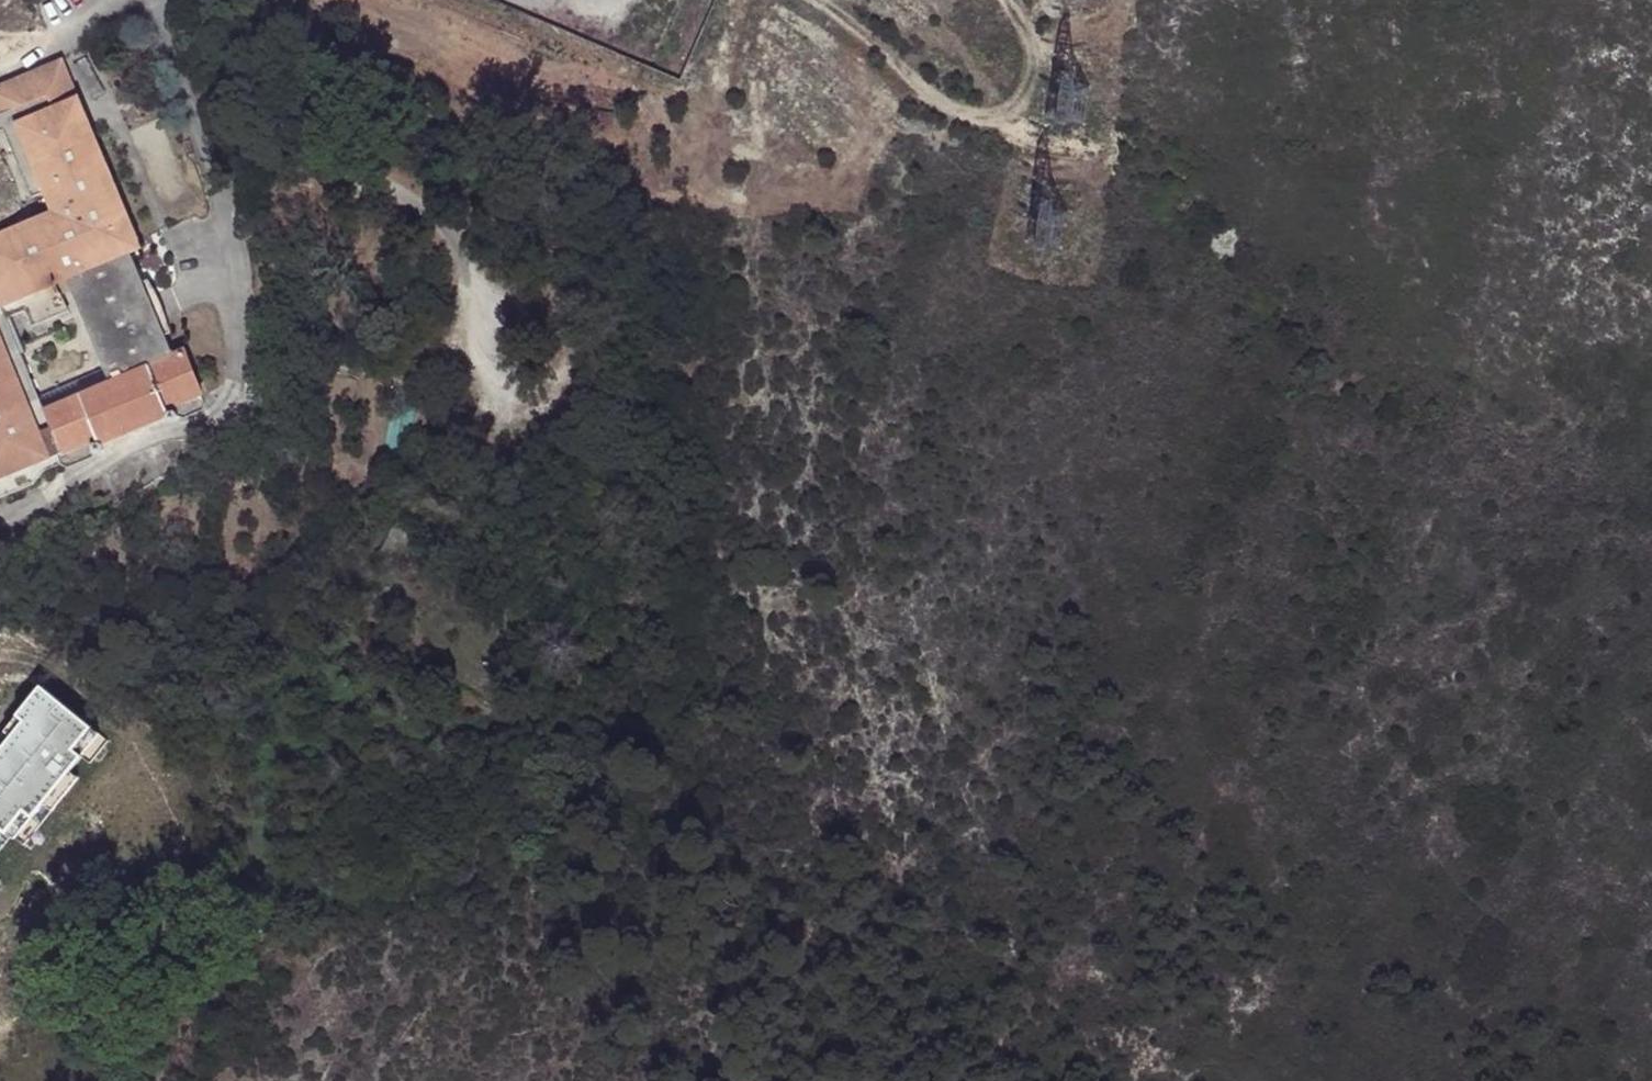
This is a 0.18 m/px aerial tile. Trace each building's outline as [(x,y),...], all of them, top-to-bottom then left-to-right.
[(131,235),(58,66),(0,91),(0,140),(28,206),(41,201),(48,219),(0,240),(0,321),(2,326),(22,318),(30,334),(66,318),(54,291),(63,287),(102,375),(108,389),(173,361),(153,314),(126,253),(137,248),(131,235)] [(0,321),(0,480),(94,438),(96,443),(91,445),(92,450),(95,454),(99,455),(105,454),(104,447),(165,420),(172,424),(177,422),(179,419),(177,415),(172,411),(168,413),(166,409),(202,393),(184,357),(173,361),(108,389),(43,417),(36,404),(2,326),(0,321)] [(36,404),(43,417),(108,389),(102,375),(36,404)] [(41,686),(17,715),(30,726),(19,740),(5,729),(0,736),(0,834),(3,830),(7,833),(51,779),(59,787),(83,757),(75,750),(93,728),(41,686)] [(19,740),(30,726),(17,715),(5,729),(19,740)] [(75,750),(83,757),(91,763),(109,741),(93,728),(75,750)] [(59,787),(51,779),(7,833),(23,846),(67,793),(59,787)]
